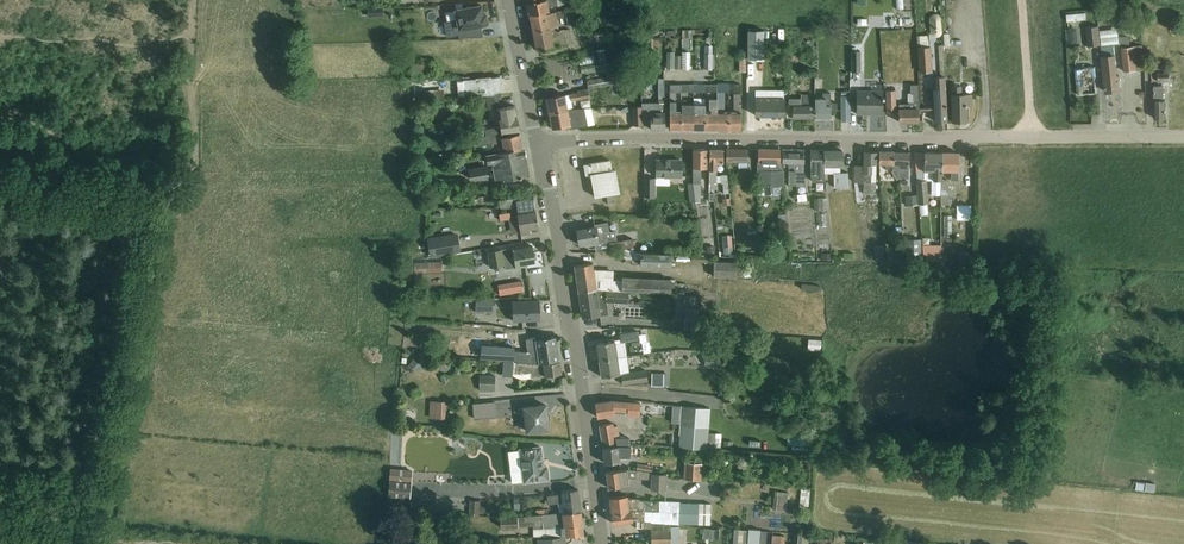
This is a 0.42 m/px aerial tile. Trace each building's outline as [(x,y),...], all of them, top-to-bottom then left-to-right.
[(527,3),(529,15),(548,11),(547,7),(557,5),(557,4),(556,0),(543,0),(527,3)] [(432,7),(422,5),(420,14),(429,17),(432,7)] [(485,24),(485,23),(487,22),(485,14),(483,14),(481,5),(471,7),(471,6),(465,7),(465,8),(456,10),(457,20),(445,22),(445,23),(446,23),(448,35),(447,36),(448,36),(460,34),(460,36),(482,36),(480,24),(485,24)] [(382,6),(367,7),(367,15),(382,15),(382,6)] [(573,10),(565,12),(565,10),(530,17),(537,51),(568,45),(567,44),(573,43),(570,29),(564,30),(564,29),(550,32),(550,29),(558,27),(556,19),(566,17),(568,26),(589,23),(586,6),(573,8),(573,10)] [(1081,10),(1062,8),(1061,18),(1080,20),(1081,10)] [(931,17),(930,17),(931,32),(932,32),(932,33),(933,33),(933,34),(934,34),(935,34),(936,34),(937,34),(938,34),(939,34),(939,33),(940,33),(941,32),(941,31),(941,17),(940,16),(940,15),(939,15),(939,14),(938,14),(937,13),(936,13),(935,13),(934,13),(934,14),(933,14),(932,14),(932,15),(931,15),(931,16),(931,17)] [(1101,44),(1099,26),(1087,27),(1089,46),(1097,45),(1101,44)] [(764,41),(764,30),(748,30),(748,41),(748,59),(755,59),(764,59),(764,41)] [(918,48),(930,47),(929,34),(917,35),(918,48)] [(1117,75),(1113,45),(1101,47),(1101,54),(1105,81),(1106,92),(1121,90),(1119,75),(1117,75)] [(1137,70),(1134,46),(1130,46),(1121,47),(1124,71),(1125,71),(1137,70)] [(704,47),(704,71),(712,71),(712,55),(713,55),(713,47),(704,47)] [(930,47),(918,48),(920,72),(932,71),(930,47)] [(860,50),(852,50),(852,72),(860,72),(860,50)] [(598,54),(601,73),(610,72),(606,53),(598,54)] [(576,71),(590,68),(588,60),(574,63),(576,71)] [(1095,67),(1075,69),(1078,95),(1097,93),(1095,77),(1096,77),(1095,67)] [(1170,74),(1158,74),(1158,82),(1170,82),(1170,74)] [(587,80),(588,88),(617,84),(616,75),(587,80)] [(499,77),(490,78),(490,77),(477,78),(477,79),(464,80),(457,81),(458,96),(465,95),(465,96),(493,94),(498,94),(497,87),(499,86),(499,77)] [(935,122),(947,121),(945,77),(936,77),(937,87),(934,87),(935,122)] [(659,103),(642,103),(642,106),(643,125),(650,125),(650,129),(665,129),(664,107),(664,100),(664,87),(664,84),(664,80),(659,80),(659,84),(659,100),(659,103)] [(681,91),(681,84),(670,83),(669,128),(672,128),(672,129),(681,129),(682,111),(676,111),(676,91),(681,91)] [(908,104),(899,104),(899,109),(899,122),(918,122),(918,109),(919,109),(919,86),(910,86),(911,95),(908,95),(908,104)] [(966,105),(971,105),(971,94),(961,94),(961,86),(953,86),(954,121),(966,121),(966,105)] [(1155,119),(1167,119),(1167,102),(1164,102),(1163,87),(1154,87),(1155,119)] [(550,113),(573,109),(572,101),(590,97),(588,88),(577,90),(578,93),(570,94),(547,98),(550,113)] [(895,90),(886,91),(887,113),(896,113),(895,90)] [(717,99),(717,111),(717,130),(729,130),(729,111),(724,111),(724,91),(717,91),(717,95),(717,99)] [(756,91),(756,98),(755,114),(784,115),(785,105),(784,105),(785,91),(756,91)] [(883,93),(856,92),(856,113),(864,114),(864,113),(882,113),(883,93)] [(815,98),(815,117),(831,116),(831,110),(838,110),(838,103),(831,103),(831,93),(823,93),(823,98),(815,98)] [(485,130),(486,135),(486,136),(500,134),(519,131),(515,106),(501,109),(498,94),(490,95),(493,110),(497,109),(500,127),(485,130)] [(736,111),(729,111),(729,130),(738,130),(738,129),(741,129),(741,100),(741,94),(734,94),(734,109),(736,109),(736,111)] [(815,117),(815,98),(815,95),(802,95),(802,99),(789,99),(790,106),(787,106),(787,117),(815,117)] [(842,121),(851,121),(850,96),(842,96),(842,121)] [(711,111),(705,111),(705,130),(717,130),(717,111),(717,99),(709,98),(709,109),(711,109),(711,111)] [(682,104),(682,111),(682,129),(693,130),(693,104),(682,104)] [(705,104),(693,104),(693,130),(705,130),(705,111),(705,104)] [(642,106),(633,106),(634,125),(643,125),(642,106)] [(593,123),(590,109),(589,109),(583,109),(573,109),(568,110),(550,113),(551,113),(553,128),(554,128),(571,125),(571,127),(577,126),(583,125),(593,123)] [(486,136),(477,138),(479,146),(492,143),(493,146),(494,153),(504,151),(523,149),(520,134),(501,138),(500,134),(486,136)] [(523,149),(504,151),(494,153),(486,155),(488,163),(492,162),(496,179),(504,178),(504,180),(529,175),(527,164),(526,165),(523,149)] [(707,149),(693,149),(693,183),(696,202),(700,202),(701,168),(706,168),(707,149)] [(710,149),(709,170),(709,182),(717,182),(717,171),(717,162),(724,162),(724,149),(710,149)] [(748,149),(727,149),(727,162),(739,162),(739,168),(748,168),(748,166),(748,149)] [(759,149),(757,149),(757,169),(757,172),(759,172),(759,187),(770,187),(771,196),(780,195),(782,186),(783,186),(783,184),(783,179),(784,171),(781,162),(780,162),(780,150),(770,149),(760,149),(759,149)] [(794,150),(783,150),(783,163),(784,165),(789,165),(789,178),(789,184),(796,184),(797,184),(797,186),(806,186),(806,161),(804,161),(804,150),(794,150)] [(825,173),(825,151),(825,150),(811,150),(812,177),(812,181),(826,181),(825,173)] [(843,151),(825,151),(825,173),(835,173),(835,187),(849,187),(849,173),(841,173),(841,166),(843,166),(843,151)] [(877,152),(865,151),(864,166),(855,165),(855,182),(864,182),(863,193),(871,193),(871,189),(876,189),(876,183),(871,183),(871,164),(877,164),(877,152)] [(894,165),(894,152),(879,152),(879,164),(886,164),(885,169),(893,169),(894,165)] [(909,178),(909,153),(894,152),(894,165),(893,169),(899,178),(909,178)] [(924,170),(916,170),(917,181),(927,180),(927,181),(942,181),(942,180),(942,178),(942,171),(942,152),(924,152),(924,170)] [(959,153),(942,152),(942,171),(951,171),(951,180),(958,181),(959,153)] [(613,170),(611,160),(584,165),(586,175),(591,174),(595,197),(606,195),(608,204),(615,203),(613,194),(619,193),(615,170),(613,170)] [(681,160),(656,160),(656,175),(670,176),(681,176),(681,160)] [(433,165),(433,174),(451,175),(452,166),(433,165)] [(470,179),(488,176),(486,166),(469,169),(470,179)] [(654,198),(655,180),(644,180),(644,197),(654,198)] [(927,180),(917,181),(918,194),(919,204),(927,203),(929,203),(927,181),(927,180)] [(918,194),(906,195),(906,205),(919,204),(918,194)] [(517,200),(516,197),(500,200),(501,208),(513,206),(517,205),(518,211),(535,208),(533,197),(517,200)] [(822,197),(814,198),(814,210),(823,209),(822,197)] [(964,218),(964,202),(950,202),(951,218),(964,218)] [(927,203),(919,204),(920,214),(928,213),(927,203)] [(536,211),(518,214),(521,232),(521,234),(530,232),(530,229),(539,227),(536,211)] [(510,212),(499,213),(500,221),(509,219),(511,219),(510,215),(510,212)] [(594,227),(577,230),(580,245),(589,244),(589,245),(594,244),(595,245),(610,243),(616,242),(614,231),(609,232),(608,222),(594,225),(594,227)] [(458,244),(457,235),(448,236),(429,239),(430,244),(431,255),(450,251),(459,250),(458,244)] [(616,242),(610,243),(612,252),(634,248),(633,239),(616,242)] [(920,239),(906,239),(907,261),(921,261),(920,239)] [(732,242),(723,243),(724,255),(733,254),(732,242)] [(941,243),(922,243),(923,254),(925,253),(925,263),(941,264),(941,243)] [(525,264),(535,262),(533,246),(520,248),(520,246),(488,252),(490,267),(504,265),(505,267),(515,265),(516,268),(525,266),(525,264)] [(876,257),(884,257),(883,246),(874,246),(874,254),(876,254),(876,257)] [(672,266),(672,254),(641,253),(641,252),(624,252),(624,259),(640,260),(640,265),(672,266)] [(959,262),(970,263),(970,252),(959,252),(959,262)] [(899,253),(888,254),(889,264),(900,263),(899,253)] [(714,277),(735,277),(735,276),(751,277),(751,269),(744,269),(744,262),(736,261),(714,260),(714,277)] [(415,273),(442,272),(441,262),(414,263),(414,264),(415,273)] [(575,266),(578,292),(597,290),(629,291),(685,294),(685,291),(686,288),(686,283),(675,283),(676,279),(670,279),(670,278),(622,276),(622,280),(613,280),(613,271),(594,270),(593,263),(575,266)] [(414,264),(403,264),(404,273),(415,273),(414,264)] [(521,281),(514,282),(516,293),(523,292),(521,281)] [(597,290),(578,292),(582,318),(600,316),(608,315),(606,302),(629,304),(629,297),(629,292),(622,291),(597,290)] [(476,312),(483,313),(483,311),(493,311),(493,301),(476,301),(476,312)] [(513,321),(540,320),(539,301),(527,302),(527,301),(512,301),(513,321)] [(685,309),(684,316),(698,317),(698,310),(685,309)] [(605,342),(597,343),(599,360),(617,358),(626,356),(624,342),(631,341),(632,346),(640,345),(638,331),(619,332),(620,338),(614,339),(605,340),(605,342)] [(481,346),(480,356),(513,359),(513,361),(514,361),(517,361),(539,364),(559,361),(560,361),(556,336),(535,339),(535,337),(525,339),(527,352),(514,351),(515,348),(481,346)] [(809,339),(808,349),(821,350),(821,339),(809,339)] [(715,356),(705,355),(705,365),(714,366),(715,356)] [(626,356),(599,360),(602,377),(619,375),(619,374),(622,374),(629,373),(626,356)] [(413,369),(418,363),(414,359),(409,365),(413,369)] [(514,361),(512,374),(515,376),(520,378),(524,379),(545,375),(561,373),(559,361),(539,364),(517,361),(514,361)] [(645,371),(629,373),(622,374),(623,385),(647,386),(645,371)] [(651,373),(651,386),(663,386),(663,373),(651,373)] [(495,376),(480,375),(480,390),(495,390),(495,376)] [(750,399),(761,401),(763,391),(752,389),(750,399)] [(473,402),(474,418),(497,416),(495,400),(473,402)] [(446,402),(437,401),(432,401),(431,418),(445,418),(446,402)] [(639,404),(613,401),(595,404),(597,416),(614,414),(613,409),(627,410),(627,413),(639,414),(639,404)] [(524,407),(525,413),(524,414),(523,415),(523,416),(522,417),(522,418),(522,419),(522,420),(523,421),(523,422),(524,423),(525,424),(526,425),(527,431),(548,428),(545,404),(524,407)] [(681,406),(679,435),(679,447),(707,449),(708,435),(710,408),(681,406)] [(602,446),(602,447),(605,447),(619,445),(629,446),(629,445),(629,438),(619,437),(617,425),(614,425),(614,423),(599,425),(602,446)] [(720,450),(721,435),(708,435),(707,449),(720,450)] [(630,457),(630,456),(630,446),(629,446),(619,445),(605,447),(602,447),(604,463),(620,461),(620,456),(630,457)] [(543,467),(540,447),(509,451),(513,483),(548,478),(547,467),(543,467)] [(652,472),(653,467),(637,464),(636,470),(652,472)] [(700,479),(701,464),(686,464),(685,478),(700,479)] [(388,506),(412,509),(413,503),(410,503),(412,483),(413,471),(391,469),(390,481),(388,496),(388,506)] [(640,471),(627,469),(606,472),(606,473),(608,488),(622,486),(628,485),(627,478),(652,479),(651,490),(665,491),(666,474),(662,474),(652,473),(640,471)] [(1137,482),(1136,490),(1155,492),(1156,484),(1137,482)] [(796,484),(793,501),(802,503),(804,485),(796,484)] [(565,512),(581,511),(578,489),(562,491),(562,495),(547,497),(548,506),(564,504),(565,512)] [(789,492),(775,491),(772,509),(787,511),(789,492)] [(610,498),(613,523),(630,521),(637,521),(646,522),(651,522),(680,524),(680,523),(680,502),(660,501),(639,500),(640,499),(627,498),(627,495),(610,498)] [(469,514),(480,515),(481,500),(469,499),(469,514)] [(710,503),(680,502),(680,523),(710,524),(710,503)] [(581,511),(565,512),(517,517),(500,517),(501,527),(518,526),(533,525),(533,529),(534,536),(584,535),(581,511)] [(483,532),(495,531),(493,514),(480,515),(483,532)] [(671,538),(671,525),(671,524),(651,523),(651,529),(651,543),(671,543),(671,538)] [(679,525),(671,525),(671,538),(678,538),(679,538),(679,525)] [(727,542),(741,543),(742,527),(728,526),(727,542)] [(420,527),(414,527),(414,539),(407,539),(407,543),(420,543),(420,541),(420,527)] [(703,528),(702,538),(706,538),(707,538),(710,539),(712,529),(703,528)] [(747,543),(759,543),(760,531),(761,530),(749,529),(748,534),(748,542),(747,543)] [(794,535),(793,543),(801,543),(802,536),(794,535)]
